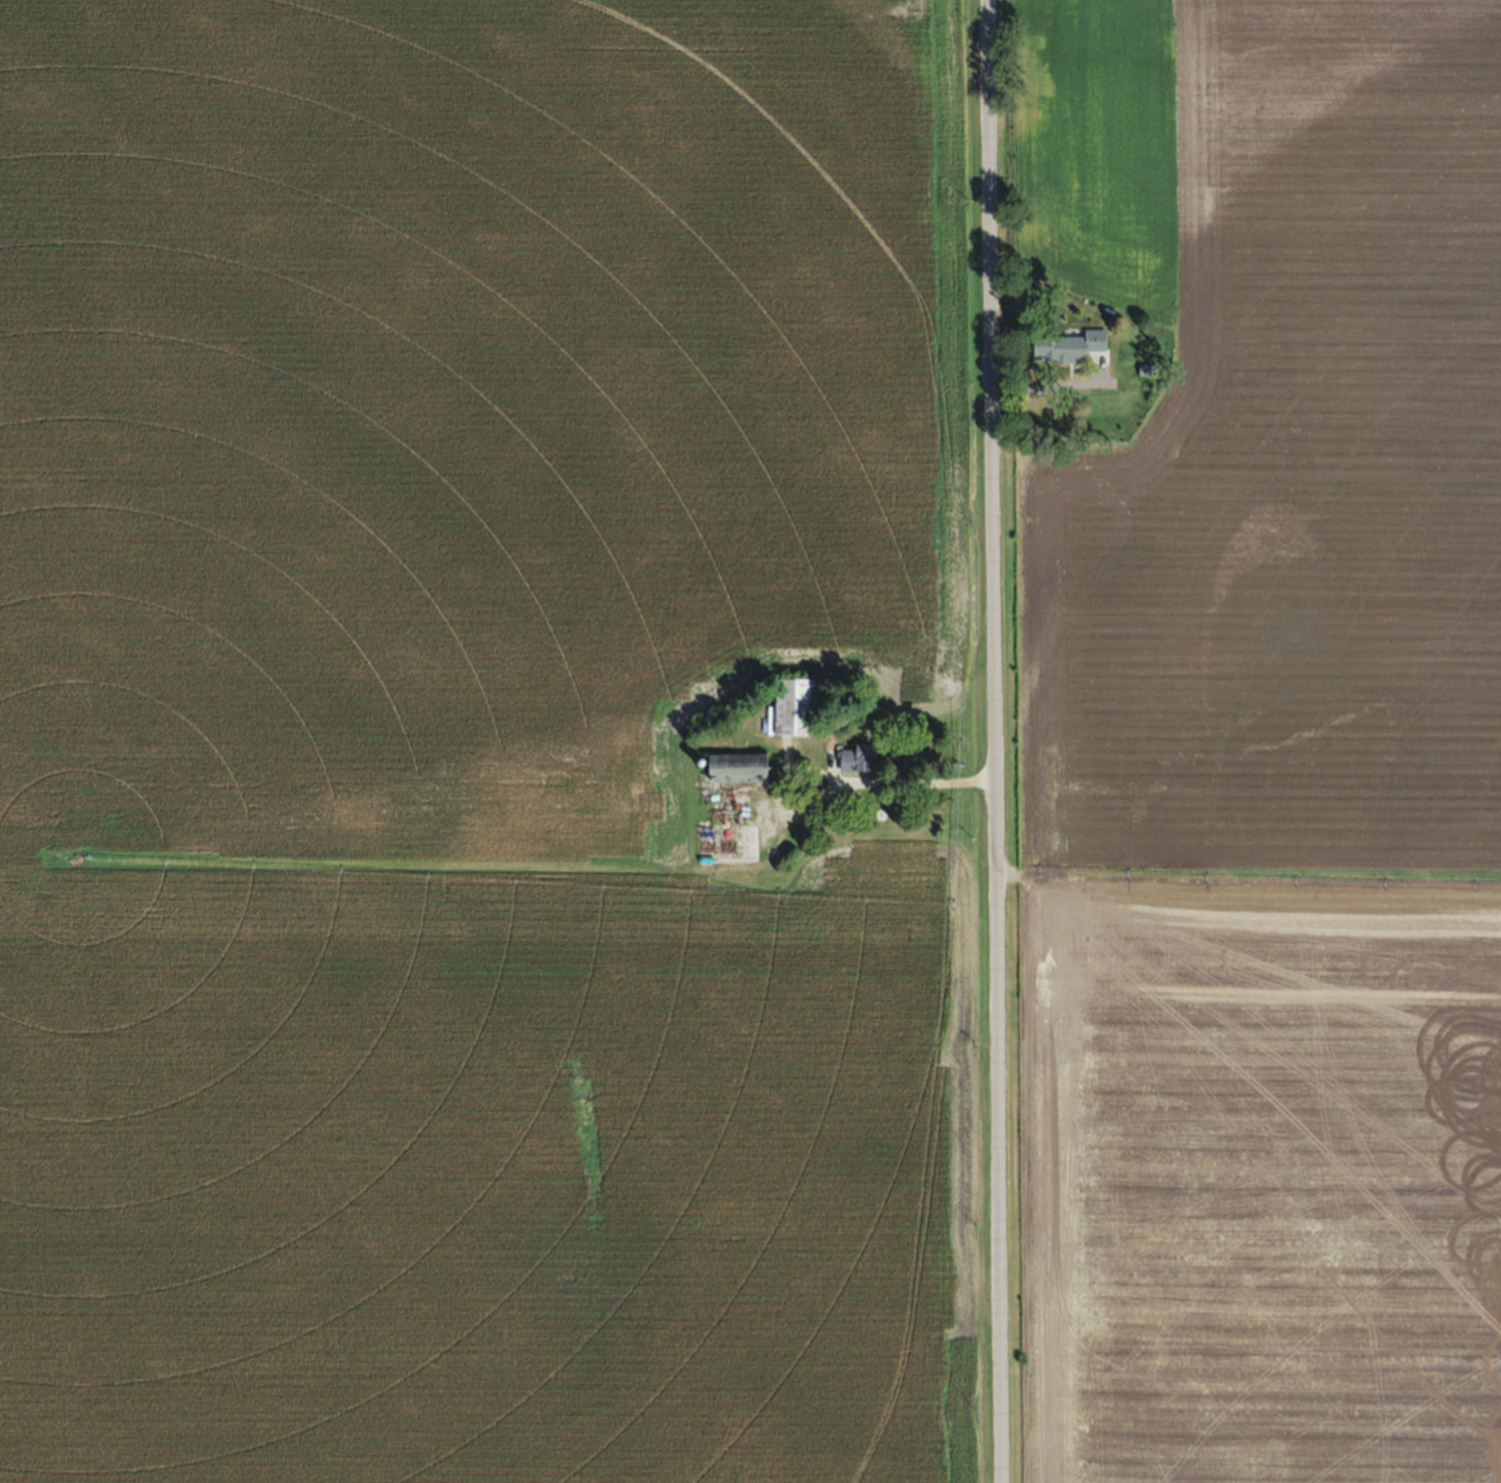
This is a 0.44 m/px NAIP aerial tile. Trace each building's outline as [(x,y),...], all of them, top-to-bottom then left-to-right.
[(1084,334),(1036,334),(1035,358),(1089,359),(1089,349),(1107,349),(1107,328),(1085,328),(1084,334)] [(777,677),(776,733),(816,733),(816,677),(777,677)] [(840,769),(875,769),(875,742),(856,742),(856,747),(840,747),(840,769)] [(771,780),(771,752),(711,752),(711,780),(771,780)] [(768,806),(741,807),(742,822),(769,822),(768,806)]
